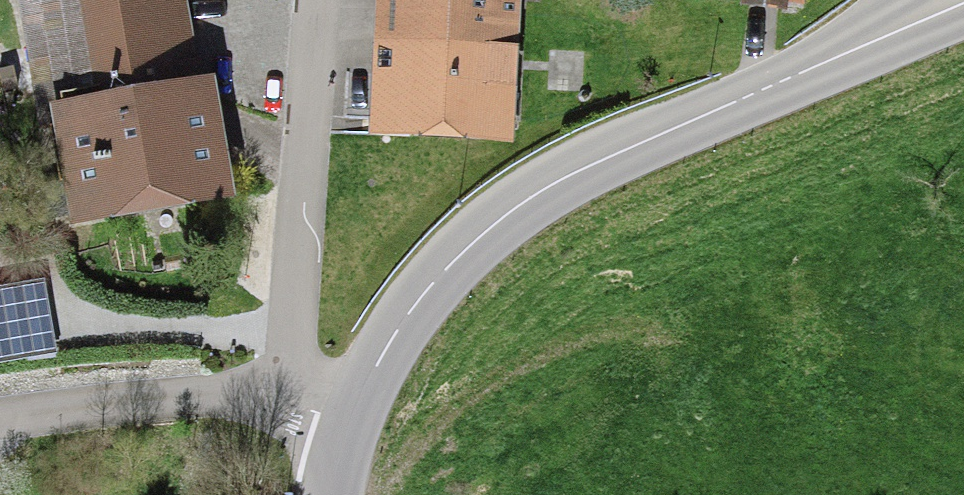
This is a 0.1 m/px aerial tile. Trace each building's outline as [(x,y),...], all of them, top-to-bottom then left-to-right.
[(39,116),(50,114),(72,236),(237,207),(215,83),(204,85),(189,0),(19,0),(39,116)] [(372,141),(516,147),(521,0),(377,0),(372,141)] [(744,8),(788,13),(789,4),(807,6),(807,0),(745,0),(744,8)] [(0,289),(0,368),(60,361),(50,283),(0,289)]
